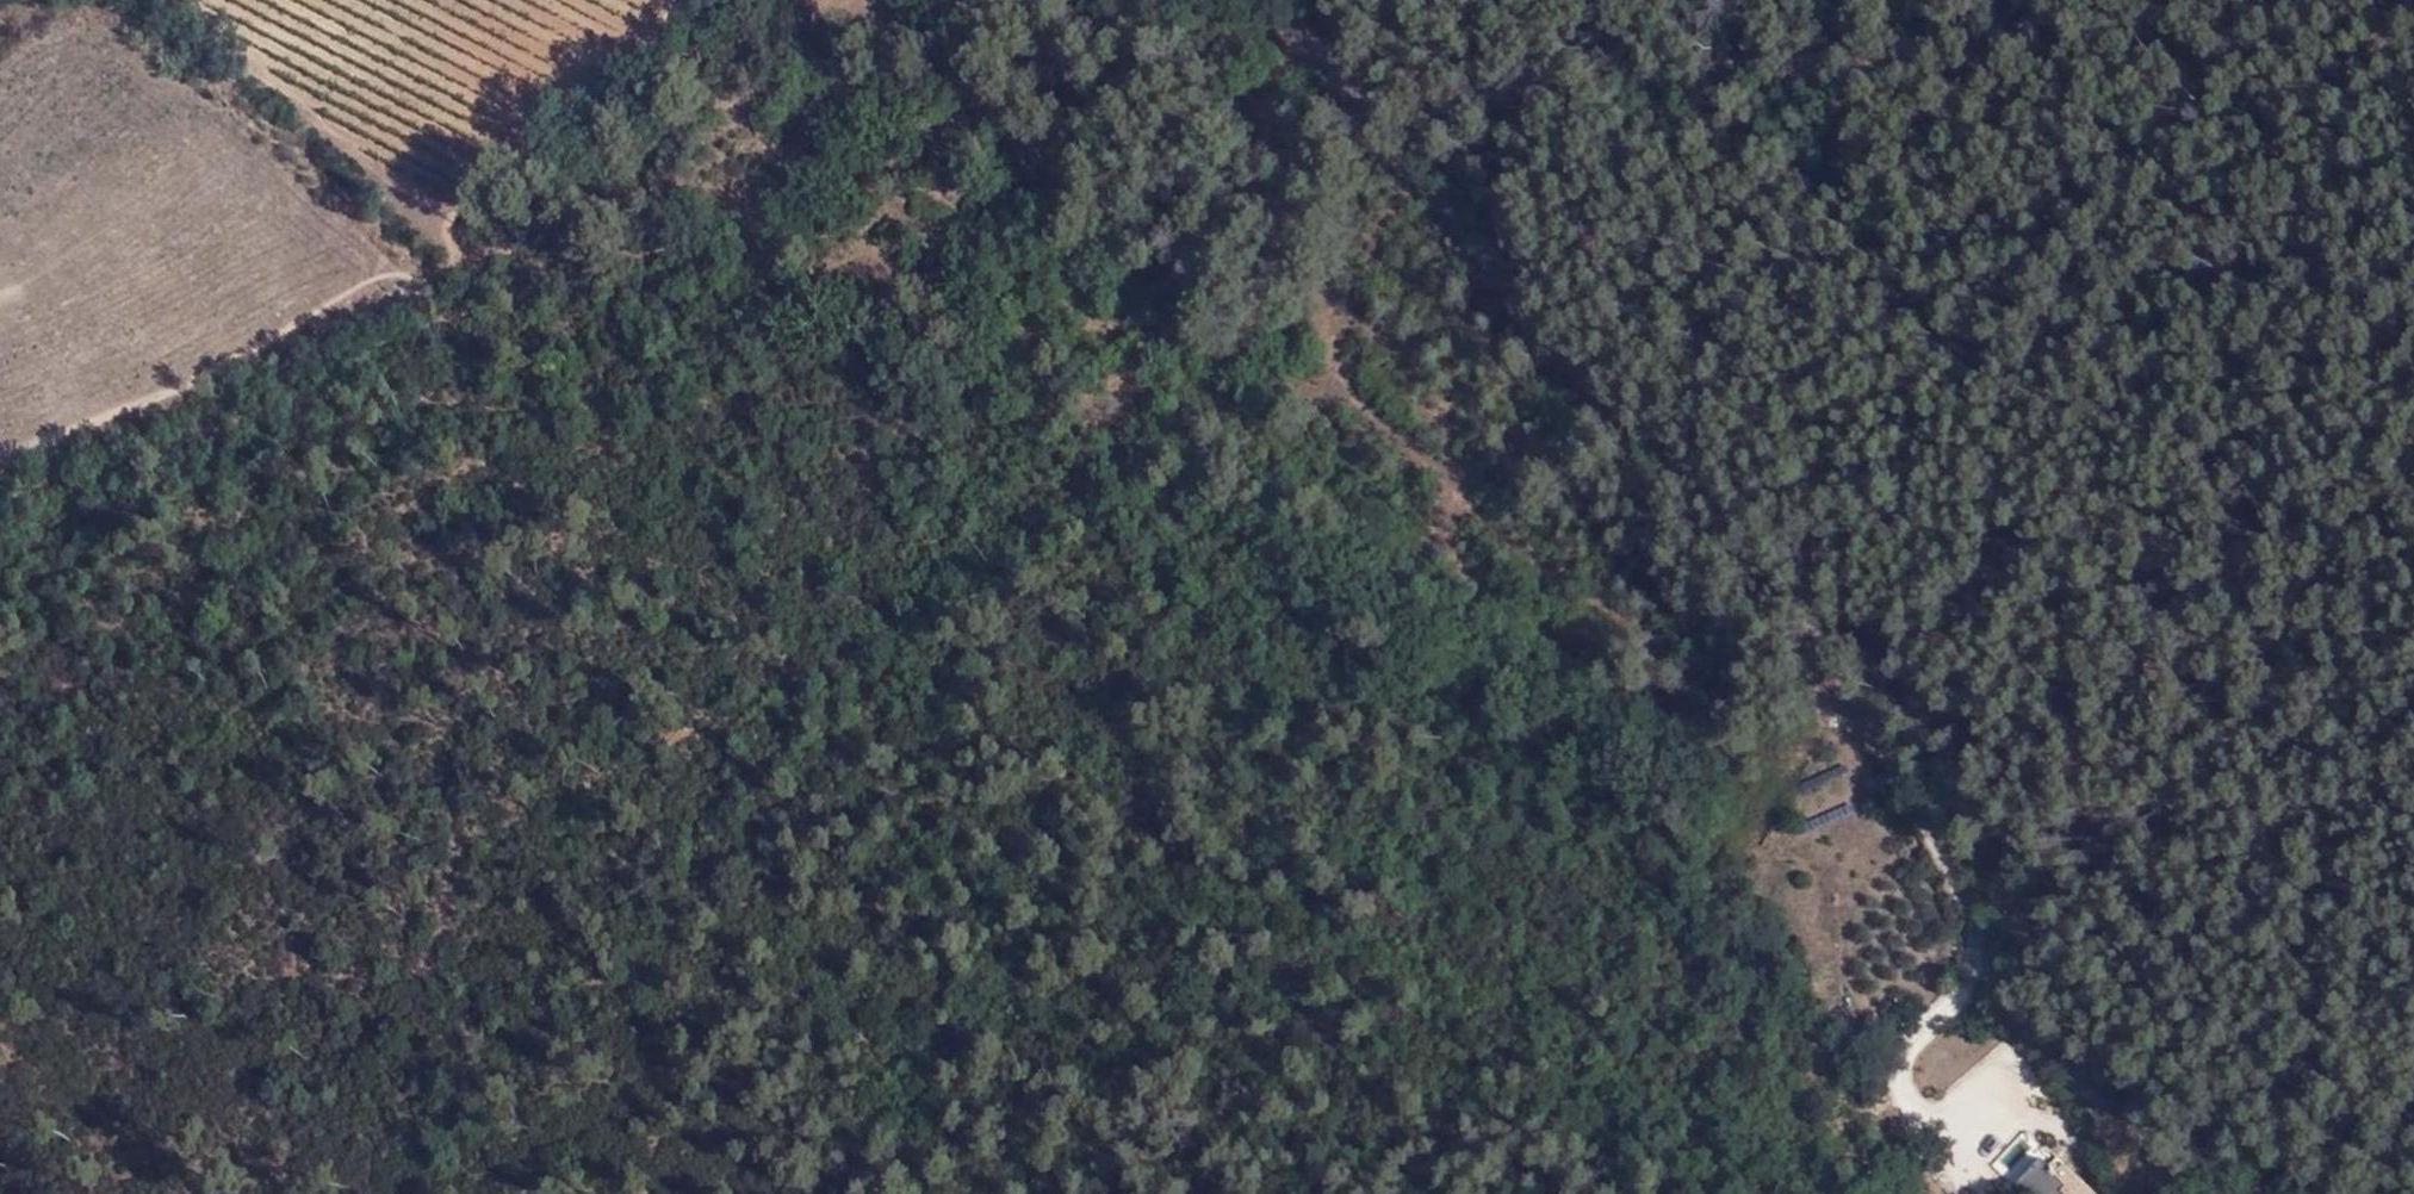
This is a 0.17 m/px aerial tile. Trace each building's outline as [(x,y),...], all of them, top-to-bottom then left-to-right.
[(2008,1193),(2096,1193),(2050,1147),(2005,1191),(2008,1193)]
